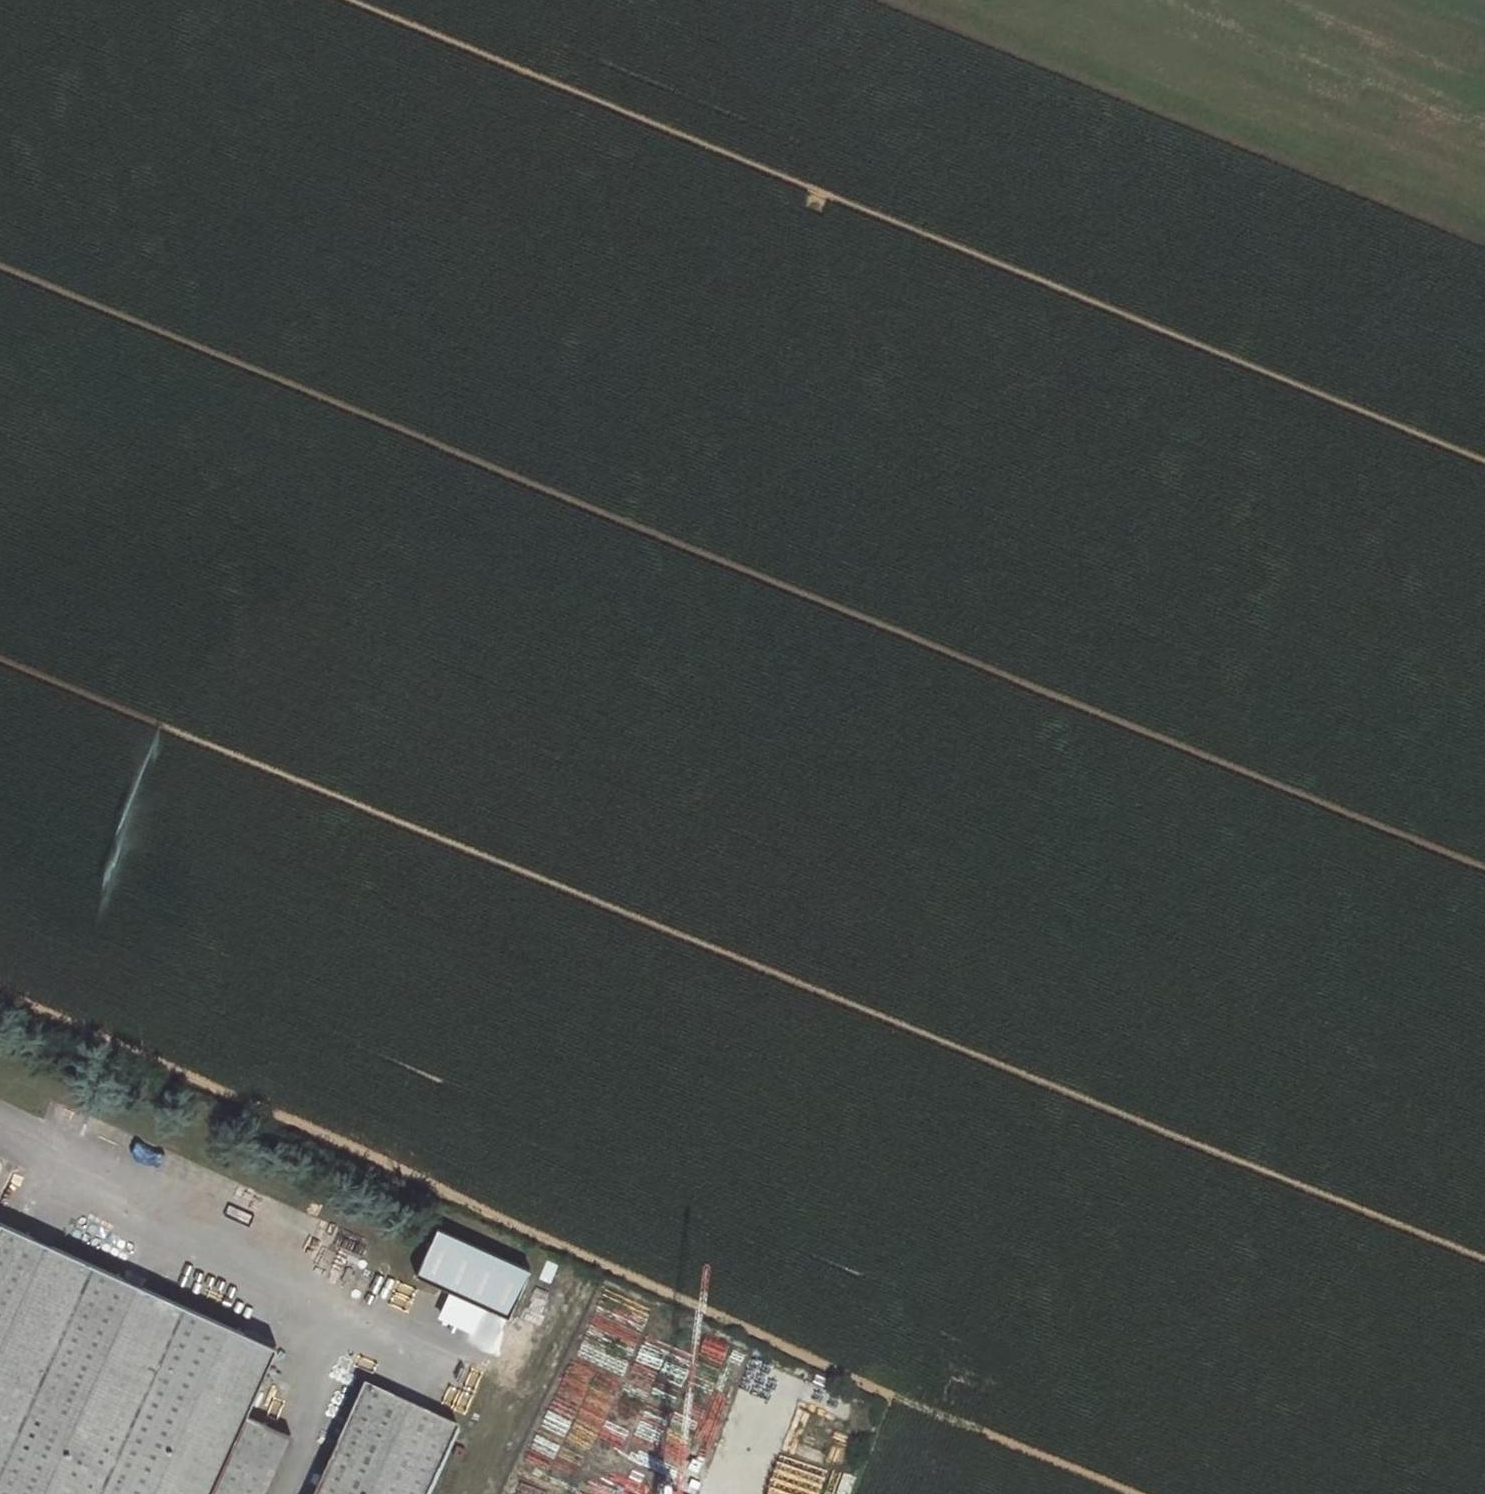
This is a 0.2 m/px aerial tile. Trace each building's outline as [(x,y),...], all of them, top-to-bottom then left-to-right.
[(0,1223),(0,1493),(264,1493),(290,1436),(245,1416),(276,1348),(0,1223)] [(523,1287),(527,1278),(531,1270),(439,1229),(417,1275),(509,1316),(519,1296),(523,1287)] [(550,1289),(527,1278),(523,1287),(531,1291),(528,1300),(542,1307),(550,1289)] [(437,1318),(472,1333),(483,1306),(448,1291),(437,1318)] [(546,1309),(542,1307),(528,1300),(519,1296),(509,1316),(537,1329),(546,1309)] [(366,1388),(318,1493),(429,1493),(458,1431),(366,1388)]
